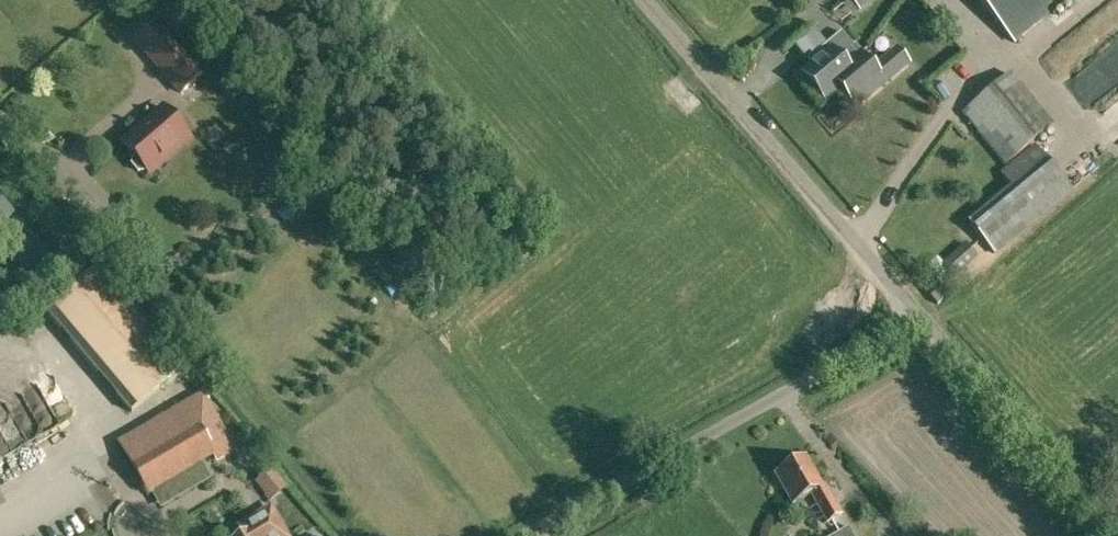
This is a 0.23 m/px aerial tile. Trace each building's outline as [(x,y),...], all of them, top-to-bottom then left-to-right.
[(1013,39),(1059,0),(981,0),(1013,39)] [(201,75),(155,22),(135,40),(181,93),(201,75)] [(812,67),(804,74),(825,100),(826,101),(841,88),(856,107),(908,63),(897,50),(873,70),(859,54),(841,32),(826,45),(807,61),(812,67)] [(1006,166),(1053,125),(1011,74),(962,114),(1006,166)] [(163,108),(123,143),(135,157),(132,160),(132,165),(138,172),(143,172),(146,169),(149,173),(189,138),(163,108)] [(996,255),(1074,190),(1035,145),(1000,174),(1010,185),(967,222),(996,255)] [(955,277),(977,256),(966,244),(943,265),(955,277)] [(186,366),(101,264),(46,310),(132,412),(186,366)] [(930,295),(937,304),(943,299),(936,290),(930,295)] [(236,450),(203,393),(119,442),(149,493),(213,455),(217,461),(236,450)] [(827,524),(842,515),(825,485),(821,487),(805,458),(776,475),(793,505),(810,494),(827,524)] [(270,508),(239,526),(245,535),(287,535),(270,508)] [(848,528),(833,535),(852,535),(848,528)]
